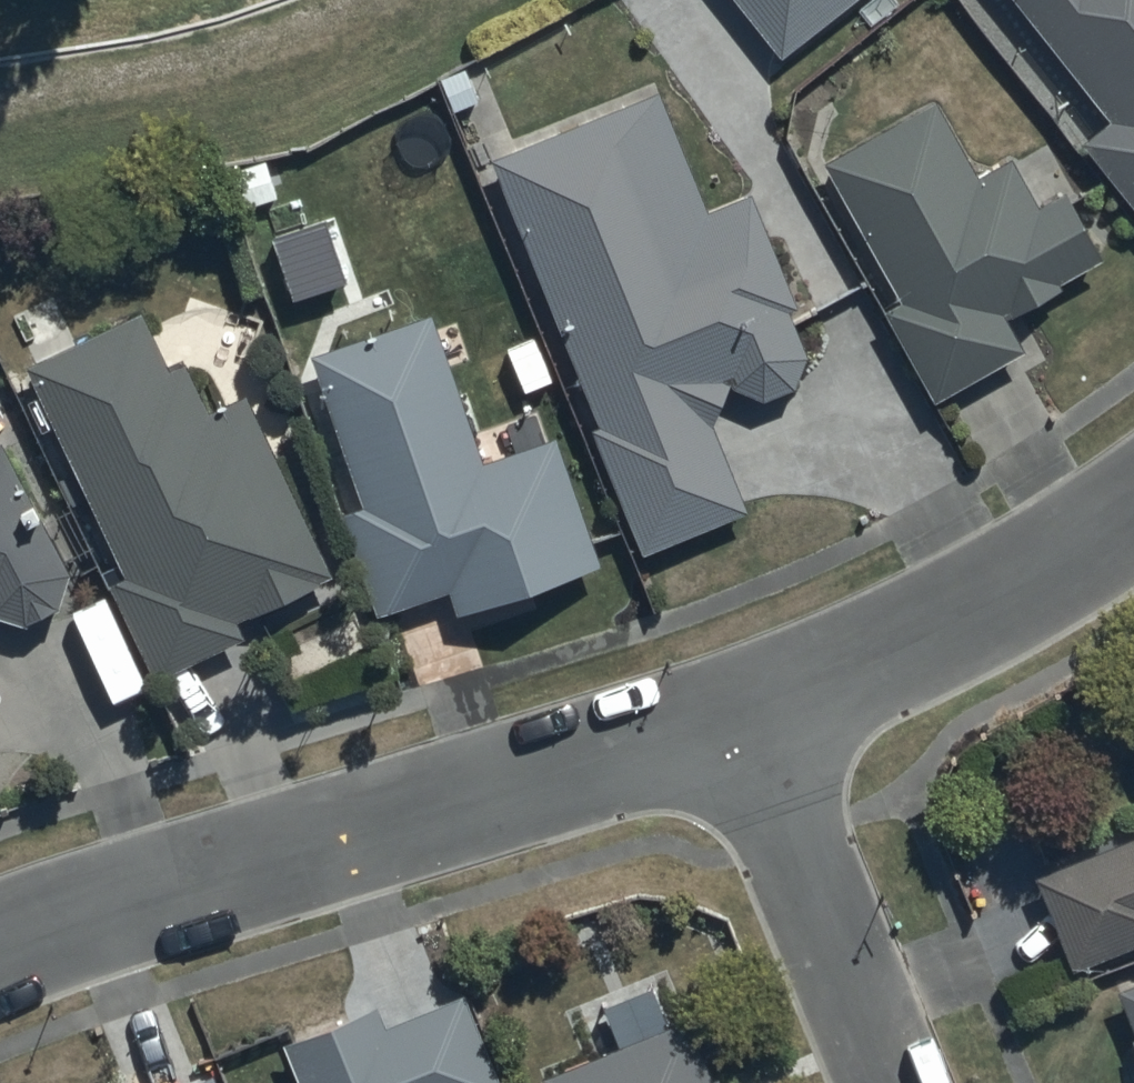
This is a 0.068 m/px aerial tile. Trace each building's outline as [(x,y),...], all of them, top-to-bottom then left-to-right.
[(780,55),(849,0),(736,0),(780,55)] [(1082,137),(1133,200),(1133,0),(1022,0),(1113,111),(1082,137)] [(659,85),(488,154),(642,548),(745,506),(711,421),(728,381),(763,396),(794,383),(807,349),(790,307),(797,304),(751,188),(708,206),(659,85)] [(902,294),(883,306),(935,396),(1023,345),(1007,316),(1105,259),(1062,185),(1033,202),(1006,155),(975,173),(931,95),(823,157),(902,294)] [(321,214),(269,231),(290,296),(342,280),(321,214)] [(244,632),(237,617),(332,570),(244,391),(208,408),(181,355),(167,362),(140,307),(65,344),(47,306),(22,318),(40,355),(23,364),(122,567),(104,576),(154,676),(244,632)] [(336,508),(375,613),(447,586),(457,612),(598,559),(550,431),(484,456),(428,308),(311,352),(365,497),(336,508)] [(23,620),(58,598),(63,550),(0,439),(0,614),(23,620)] [(1069,965),(1133,940),(1133,831),(1032,871),(1069,965)] [(1119,982),(1133,1019),(1133,976),(1119,982)] [(460,989),(384,1022),(375,1000),(281,1039),(300,1082),(500,1082),(460,989)] [(545,1082),(723,1082),(719,1075),(711,1078),(686,1014),(540,1073),(545,1082)] [(173,1082),(216,1082),(209,1068),(173,1082)]
